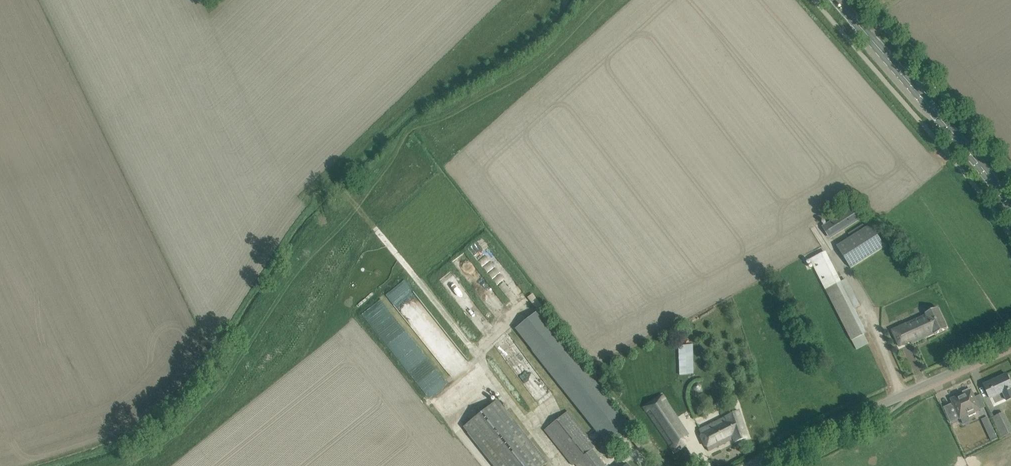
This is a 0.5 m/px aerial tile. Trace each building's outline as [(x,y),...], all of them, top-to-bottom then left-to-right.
[(823,227),(832,239),(861,220),(852,207),(823,227)] [(851,237),(837,247),(851,269),(885,247),(871,225),(866,228),(864,224),(849,234),(851,237)] [(826,252),(811,259),(826,290),(841,282),(826,252)] [(453,276),(447,280),(463,301),(469,296),(453,276)] [(408,323),(426,308),(403,280),(385,295),(408,323)] [(926,313),(928,317),(907,326),(906,324),(893,330),(900,347),(911,342),(912,344),(935,333),(935,334),(947,329),(938,308),(926,313)] [(562,388),(609,446),(632,428),(537,310),(514,329),(558,384),(556,386),(559,390),(562,388)] [(692,344),(678,344),(678,375),(692,374),(692,344)] [(1007,374),(984,384),(991,398),(1003,393),(1006,400),(1010,398),(1010,383),(1007,374)] [(964,394),(951,399),(953,403),(954,406),(960,418),(968,414),(969,416),(975,413),(975,412),(980,409),(972,390),(970,391),(969,389),(963,392),(964,394)] [(660,396),(642,408),(673,451),(684,444),(681,439),(687,435),(660,396)] [(493,465),(543,465),(548,462),(498,399),(463,427),(493,465)] [(747,438),(738,410),(698,429),(709,451),(732,440),(732,441),(734,440),(735,443),(747,438)] [(544,430),(572,465),(575,463),(578,465),(607,465),(593,449),(596,446),(568,411),(544,430)] [(1002,436),(1010,432),(1010,430),(1003,413),(993,418),(1002,436)] [(988,417),(982,420),(991,441),(998,438),(988,417)] [(633,441),(640,449),(649,441),(643,433),(633,441)] [(680,451),(683,458),(687,465),(690,465),(702,460),(697,451),(694,444),(692,445),(691,444),(690,441),(685,443),(686,446),(687,448),(680,451)]
